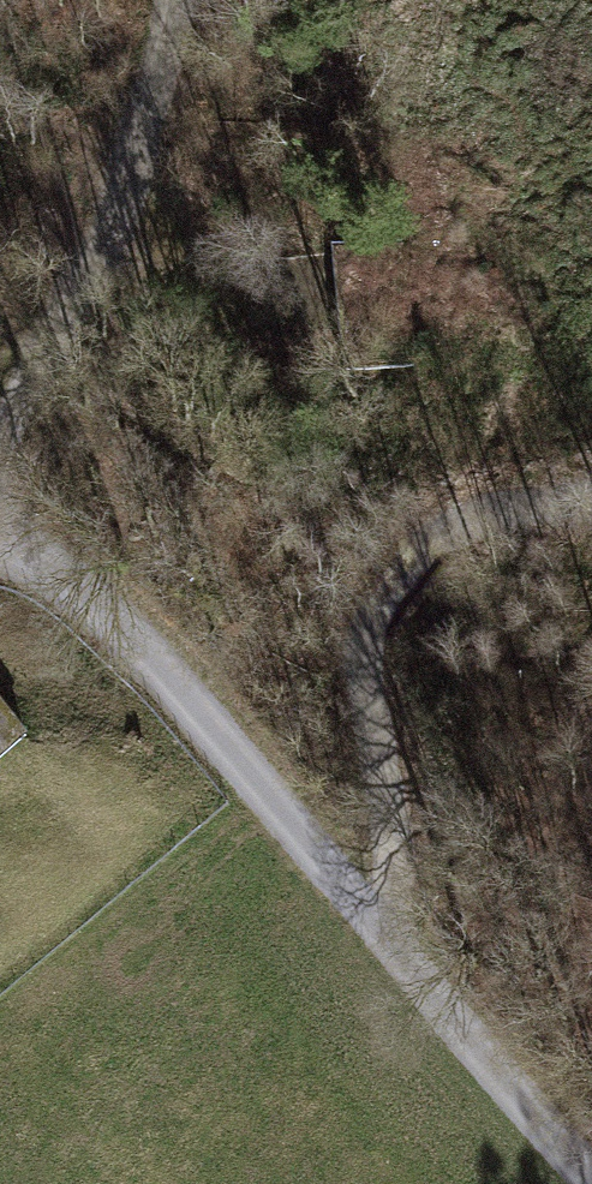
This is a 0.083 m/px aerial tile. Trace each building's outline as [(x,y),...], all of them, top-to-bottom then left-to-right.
[(33,723),(0,675),(0,746),(33,723)]
